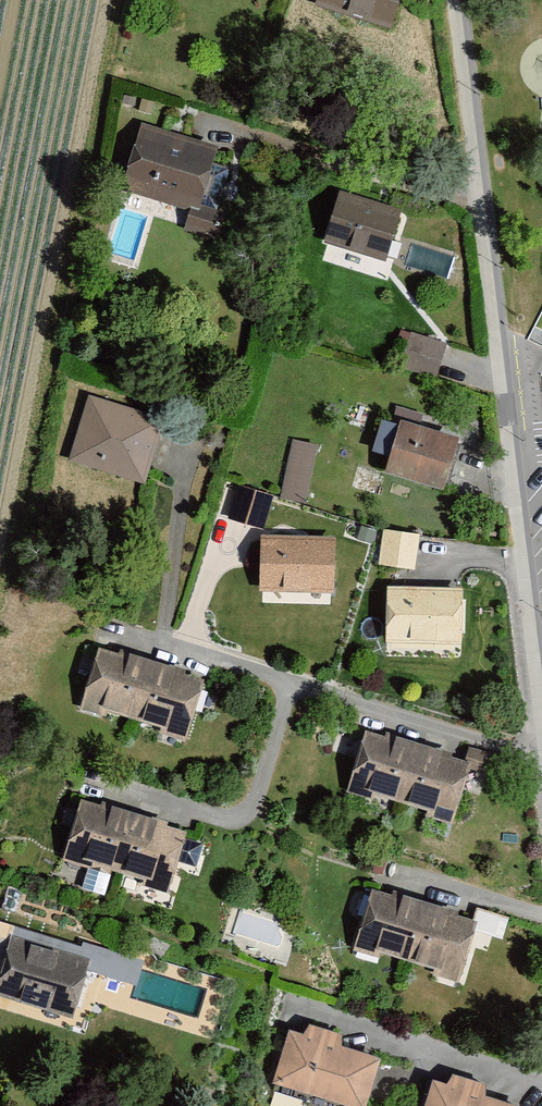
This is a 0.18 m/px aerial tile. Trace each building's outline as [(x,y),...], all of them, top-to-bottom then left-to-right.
[(314,8),(390,31),(399,0),(317,0),(314,8)] [(220,146),(141,123),(122,188),(201,211),(220,146)] [(404,207),(340,188),(323,242),(387,261),(404,207)] [(448,343),(410,332),(399,367),(437,379),(448,343)] [(171,422),(91,394),(67,462),(147,490),(171,422)] [(373,449),(388,452),(395,422),(380,418),(373,449)] [(460,438),(401,420),(384,473),(443,492),(460,438)] [(292,437),(280,496),(306,501),(317,442),(292,437)] [(273,495),(237,485),(228,521),(264,531),(273,495)] [(420,535),(383,529),(378,565),(415,570),(420,535)] [(335,537),(261,535),(259,591),(333,593),(335,537)] [(462,589),(386,586),(384,641),(460,644),(462,589)] [(99,647),(80,711),(186,742),(205,678),(99,647)] [(366,727),(346,792),(452,825),(472,760),(366,727)] [(187,832),(80,800),(62,861),(169,893),(187,832)] [(372,884),(352,950),(460,983),(480,917),(372,884)] [(10,936),(0,973),(0,995),(74,1016),(90,958),(10,936)] [(347,1105),(366,1105),(380,1059),(289,1032),(273,1085),(347,1105)] [(425,1105),(512,1105),(433,1081),(425,1105)]
